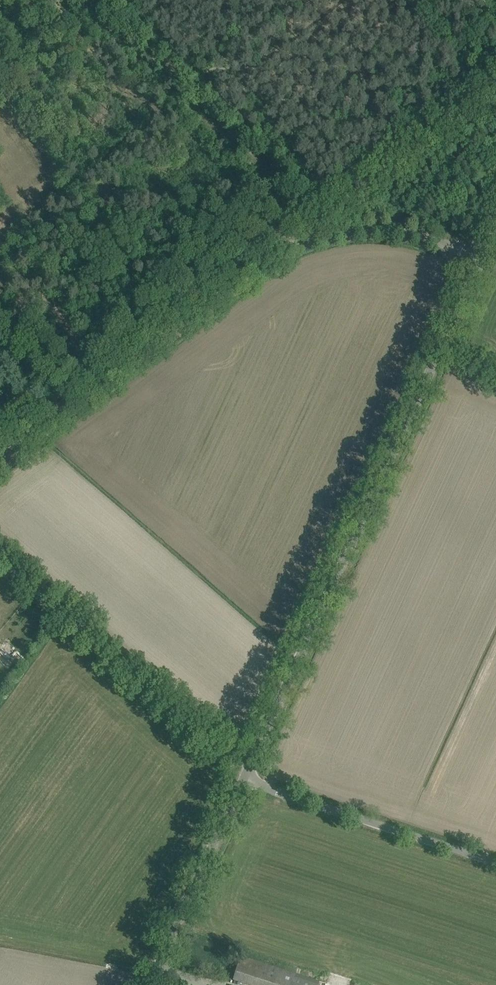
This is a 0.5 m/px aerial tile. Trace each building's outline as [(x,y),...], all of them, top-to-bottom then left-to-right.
[(241,957),(234,980),(248,984),(319,984),(319,982),(241,957)]
